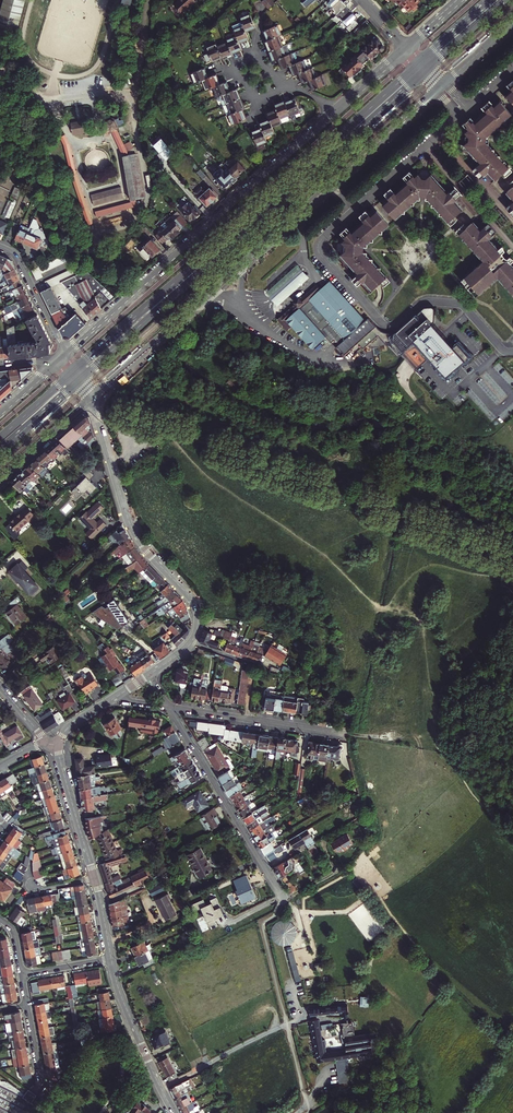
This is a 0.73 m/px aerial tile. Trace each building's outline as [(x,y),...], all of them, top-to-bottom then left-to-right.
[(0,15),(0,26),(18,31),(26,0),(4,0),(0,15)] [(182,1),(181,0),(176,5),(183,13),(198,0),(197,0),(182,0),(182,1)] [(269,9),(275,4),(272,0),(264,0),(262,2),(269,9)] [(331,8),(337,14),(347,5),(342,0),(340,0),(331,8)] [(402,4),(410,12),(413,9),(415,12),(420,7),(417,5),(421,2),(419,0),(407,0),(402,4)] [(337,14),(342,20),(352,11),(347,5),(337,14)] [(291,15),(294,19),(303,11),(300,7),(291,15)] [(352,11),(342,20),(350,29),(354,26),(356,29),(360,25),(356,19),(358,18),(352,11)] [(250,13),(240,17),(243,25),(246,32),(256,28),(250,13)] [(237,36),(240,44),(249,40),(246,32),(243,25),(234,29),(237,36)] [(264,31),(268,41),(280,36),(282,36),(278,25),(264,31)] [(357,35),(360,32),(364,29),(360,25),(356,29),(354,31),(357,35)] [(233,54),(243,50),(240,44),(237,36),(227,40),(228,42),(233,54)] [(265,42),(269,52),(284,46),(280,36),(268,41),(265,42)] [(369,42),(372,45),(377,51),(380,49),(382,50),(384,48),(384,45),(381,43),(381,40),(379,38),(378,37),(374,41),(372,40),(369,42)] [(218,46),(223,58),(224,61),(234,56),(233,54),(228,42),(218,46)] [(213,62),(223,58),(218,46),(217,43),(207,47),(213,62)] [(287,45),(284,46),(269,52),(273,61),(278,59),(288,56),(286,52),(289,50),(287,45)] [(359,52),(361,54),(367,61),(373,55),(375,56),(378,54),(377,51),(372,45),(369,48),(366,46),(359,52)] [(297,63),(293,53),(288,56),(278,59),(282,69),(290,66),(297,63)] [(361,66),(367,61),(361,54),(358,58),(354,60),(351,63),(357,70),(357,69),(359,70),(361,68),(361,66)] [(102,70),(110,73),(114,63),(105,60),(102,70)] [(305,60),(297,63),(290,66),(294,75),(298,74),(308,70),(305,60)] [(357,72),(357,70),(351,63),(349,66),(346,63),(339,70),(347,79),(353,73),(355,74),(357,72)] [(195,84),(202,81),(210,78),(206,68),(191,74),(195,84)] [(302,83),(308,81),(317,77),(313,68),(308,70),(298,74),(302,83)] [(217,75),(210,78),(202,81),(206,90),(213,88),(221,84),(217,75)] [(328,84),(324,75),(317,77),(308,81),(313,91),(328,84)] [(231,91),(227,82),(221,84),(213,88),(217,97),(223,94),(231,91)] [(227,105),(241,99),(237,88),(231,91),(223,94),(227,105)] [(295,97),(285,101),(291,115),(291,116),(301,112),(295,97)] [(245,109),(241,99),(227,105),(231,114),(244,109),(245,109)] [(291,115),(285,101),(285,100),(275,104),(277,109),(281,119),(291,115)] [(468,128),(470,130),(467,133),(470,137),(470,141),(466,145),(468,148),(468,151),(470,152),(471,151),(482,163),(478,167),(479,168),(474,172),(480,178),(484,174),(486,175),(490,171),(498,180),(504,175),(511,168),(507,164),(506,166),(503,163),(505,162),(502,158),(502,156),(499,156),(496,152),(496,150),(494,149),(490,145),(490,143),(488,143),(488,137),(491,137),(491,134),(495,131),(497,131),(497,129),(501,126),(504,126),(504,123),(512,115),(512,113),(502,101),(496,107),(493,104),(492,105),(489,102),(485,105),(488,109),(487,110),(488,113),(477,124),(475,121),(473,123),(470,119),(466,122),(470,126),(468,128)] [(233,125),(248,119),(244,109),(231,114),(229,115),(233,125)] [(281,119),(277,109),(267,113),(270,119),(273,127),(283,123),(281,119)] [(113,132),(123,155),(128,152),(117,128),(119,126),(122,125),(119,118),(115,119),(113,119),(107,121),(107,123),(108,126),(101,128),(103,133),(110,130),(112,131),(113,132)] [(273,127),(270,119),(260,123),(262,127),(266,138),(276,134),(273,127)] [(72,125),(74,134),(93,130),(91,120),(88,121),(88,122),(72,125)] [(266,138),(262,127),(252,131),(258,146),(268,142),(266,138)] [(167,160),(176,153),(162,137),(153,145),(167,160)] [(70,144),(64,145),(72,175),(85,213),(90,225),(94,224),(77,173),(70,144)] [(131,202),(96,212),(97,217),(100,217),(101,222),(115,218),(114,213),(131,208),(133,207),(134,206),(136,204),(136,203),(137,201),(137,199),(129,155),(125,156),(124,157),(131,201),(131,202)] [(229,169),(237,178),(241,174),(240,173),(246,168),(239,161),(229,169)] [(229,169),(223,162),(213,171),(220,182),(222,182),(226,187),(230,185),(231,184),(230,183),(232,181),(234,183),(238,179),(237,178),(229,169)] [(504,175),(506,178),(512,172),(512,171),(511,168),(504,175)] [(207,175),(205,172),(202,169),(198,173),(204,179),(207,175)] [(389,200),(382,206),(395,220),(401,214),(405,214),(405,210),(411,205),(414,206),(415,202),(417,200),(421,200),(421,196),(426,197),(426,200),(429,200),(432,203),(431,207),(435,207),(440,212),(439,216),(443,216),(449,222),(454,217),(462,210),(455,201),(457,199),(456,198),(460,195),(454,189),(451,192),(450,191),(447,193),(430,175),(426,179),(426,183),(422,183),(422,179),(418,174),(415,177),(413,179),(408,173),(405,176),(410,182),(408,183),(396,194),(394,195),(389,189),(385,193),(391,199),(389,200)] [(197,193),(201,197),(208,205),(220,195),(214,188),(210,191),(206,186),(197,193)] [(22,190),(16,187),(11,198),(12,198),(11,201),(10,200),(3,215),(10,218),(22,190)] [(91,195),(94,206),(124,198),(121,187),(91,195)] [(200,213),(188,200),(183,205),(186,209),(184,211),(192,220),(196,216),(198,216),(200,215),(199,213),(200,213)] [(383,287),(389,281),(386,278),(380,271),(381,268),(377,268),(372,262),(373,259),(369,259),(367,256),(367,253),(363,253),(364,247),(367,247),(367,244),(370,241),(373,242),(374,238),(379,233),(382,234),(383,230),(389,224),(377,211),(371,216),(369,218),(364,212),(360,215),(365,221),(364,222),(352,233),(350,235),(345,229),(342,232),(347,238),(345,240),(342,242),(346,247),(350,247),(350,251),(346,251),(341,255),(358,272),(355,275),(356,276),(353,279),(358,286),(362,282),(363,284),(365,281),(373,290),(380,284),(383,287)] [(166,222),(177,234),(181,231),(179,229),(182,227),(176,220),(173,217),(166,222)] [(179,217),(176,220),(182,227),(185,224),(179,217)] [(454,217),(449,222),(451,226),(457,221),(454,217)] [(18,224),(15,222),(9,236),(12,238),(18,224)] [(174,238),(177,234),(166,222),(162,225),(165,228),(156,235),(164,244),(170,239),(171,239),(173,237),(174,238)] [(504,248),(503,247),(498,251),(489,240),(493,236),(492,235),(496,231),(491,226),(487,229),(486,227),(481,231),(474,223),(468,228),(460,235),(469,245),(468,247),(471,247),(475,251),(474,253),(477,253),(484,261),(477,267),(475,267),(475,269),(471,272),(469,272),(468,275),(465,278),(466,279),(462,283),(475,296),(478,293),(479,295),(483,291),(485,291),(485,289),(490,285),(492,286),(492,283),(499,277),(505,285),(505,288),(508,288),(512,292),(512,295),(512,267),(511,265),(512,263),(512,258),(512,257),(508,261),(505,261),(502,258),(502,255),(507,251),(504,248)] [(146,224),(141,232),(146,237),(153,231),(151,229),(146,224)] [(457,231),(460,235),(468,228),(465,225),(457,231)] [(24,243),(28,233),(30,229),(22,226),(16,239),(24,243)] [(28,233),(24,243),(39,250),(43,241),(46,240),(44,229),(36,230),(34,235),(28,233)] [(161,249),(153,240),(146,247),(142,251),(150,259),(154,256),(161,249)] [(4,276),(5,274),(16,268),(13,262),(10,259),(8,258),(1,274),(4,276)] [(5,274),(8,279),(19,274),(16,268),(5,274)] [(106,294),(109,291),(95,276),(85,268),(83,271),(79,273),(76,275),(72,277),(69,278),(66,280),(62,282),(61,282),(80,304),(84,300),(88,305),(88,304),(96,297),(102,309),(112,301),(106,294)] [(8,286),(11,284),(21,279),(19,274),(8,279),(8,280),(5,282),(1,283),(2,285),(4,284),(5,286),(8,285),(8,286)] [(21,279),(11,284),(13,289),(24,284),(21,279)] [(366,321),(331,281),(322,289),(317,284),(301,298),(300,297),(295,302),(296,303),(278,319),(283,324),(288,320),(293,326),(313,348),(326,336),(332,342),(335,339),(340,344),(336,348),(343,356),(358,343),(363,349),(379,335),(374,329),(377,326),(370,318),(366,321)] [(10,293),(12,297),(26,290),(24,284),(13,289),(11,291),(6,293),(5,293),(6,295),(10,293)] [(63,309),(52,287),(49,288),(42,291),(54,314),(67,307),(66,307),(63,309)] [(29,296),(26,290),(12,297),(15,303),(29,296)] [(15,303),(10,305),(13,311),(14,311),(32,302),(29,296),(15,303)] [(84,300),(80,304),(92,318),(102,309),(96,297),(88,304),(88,305),(84,300)] [(15,312),(14,313),(15,315),(16,314),(17,315),(18,315),(21,320),(26,317),(28,319),(38,314),(32,302),(14,311),(15,312)] [(427,306),(425,308),(436,321),(437,320),(441,310),(440,308),(439,307),(429,306),(427,306)] [(67,307),(54,314),(56,318),(65,337),(71,337),(74,334),(82,327),(86,323),(77,313),(74,316),(67,307)] [(380,330),(377,326),(374,329),(379,335),(398,357),(401,355),(420,339),(433,354),(452,375),(474,356),(462,342),(458,346),(436,321),(425,308),(413,318),(413,317),(402,327),(400,329),(397,332),(392,333),(388,333),(383,332),(380,330)] [(28,319),(27,320),(35,335),(36,335),(38,340),(37,343),(32,343),(32,342),(17,344),(14,344),(16,357),(30,355),(50,352),(54,345),(42,321),(38,314),(28,319)] [(288,320),(283,324),(288,330),(293,326),(288,320)] [(7,329),(9,340),(9,345),(14,344),(17,344),(15,326),(7,329)] [(420,339),(401,355),(416,370),(433,354),(420,339)] [(3,341),(5,358),(11,357),(9,345),(9,340),(3,341)] [(32,367),(10,370),(13,389),(33,371),(32,367)] [(10,370),(0,371),(0,401),(13,389),(10,370)] [(87,445),(94,438),(91,427),(88,417),(84,416),(58,440),(67,449),(77,440),(85,447),(87,445)] [(91,448),(96,443),(94,438),(87,445),(91,448)] [(64,455),(69,451),(67,449),(58,440),(46,451),(53,458),(59,452),(60,454),(62,452),(64,455)] [(48,464),(54,459),(53,458),(46,451),(37,459),(44,467),(46,468),(48,465),(48,464)] [(30,465),(38,473),(40,475),(41,476),(44,473),(41,470),(44,467),(37,459),(30,465)] [(40,475),(38,473),(30,465),(24,471),(31,480),(32,481),(40,475)] [(93,477),(87,470),(80,477),(83,480),(70,493),(76,499),(82,493),(83,494),(84,493),(88,497),(96,489),(89,481),(93,477)] [(31,480),(24,471),(18,476),(26,486),(28,489),(32,485),(30,483),(31,481),(31,480)] [(20,492),(26,486),(18,476),(11,482),(20,492)] [(79,518),(80,519),(89,529),(85,533),(90,539),(106,524),(100,519),(96,522),(92,518),(103,508),(97,502),(86,513),(85,511),(79,518)] [(29,521),(30,522),(35,517),(27,508),(21,513),(9,523),(10,524),(5,528),(11,535),(10,536),(14,541),(18,537),(18,536),(19,535),(20,533),(20,531),(22,529),(20,528),(29,521)] [(112,534),(118,546),(130,539),(122,525),(112,534)] [(130,539),(120,545),(118,546),(124,555),(126,554),(135,547),(130,539)] [(125,562),(128,566),(141,557),(135,547),(126,554),(129,559),(125,562)] [(141,567),(143,570),(148,566),(141,557),(128,566),(125,568),(128,572),(132,570),(131,568),(133,567),(132,565),(133,565),(134,566),(138,570),(141,567)] [(18,579),(30,592),(34,588),(35,589),(38,586),(24,570),(28,566),(22,559),(16,564),(14,562),(10,566),(12,568),(10,570),(13,573),(12,575),(17,580),(18,579)] [(140,572),(151,583),(154,581),(158,576),(148,566),(143,570),(140,572)] [(156,587),(160,591),(167,585),(158,576),(154,581),(158,585),(156,587)] [(164,597),(172,590),(167,584),(167,585),(160,591),(164,597)] [(66,595),(58,585),(54,588),(62,598),(66,595)] [(176,595),(172,590),(164,597),(169,601),(176,595)] [(159,612),(161,616),(182,601),(176,595),(169,601),(171,603),(159,612)] [(102,606),(92,612),(118,629),(129,621),(114,599),(107,603),(109,606),(105,608),(102,606)] [(172,618),(173,617),(172,616),(185,606),(182,601),(161,616),(163,618),(169,614),(172,618)] [(16,626),(26,617),(16,604),(6,613),(16,626)] [(182,622),(189,617),(185,606),(172,616),(173,617),(175,619),(176,617),(182,622)] [(53,622),(54,621),(49,614),(40,621),(42,624),(49,618),(53,622)] [(139,622),(143,629),(156,620),(151,614),(139,622)] [(161,616),(156,620),(159,624),(164,620),(163,618),(161,616)] [(156,620),(143,629),(152,641),(161,635),(167,632),(170,636),(171,634),(164,626),(161,628),(159,624),(156,620)] [(178,632),(184,640),(185,639),(188,634),(190,631),(190,629),(190,624),(190,620),(184,624),(186,625),(179,631),(178,632)] [(175,635),(172,639),(173,641),(177,647),(181,644),(184,640),(178,632),(179,631),(171,624),(168,628),(175,635)] [(213,633),(228,639),(224,652),(231,654),(236,640),(237,639),(232,637),(233,634),(231,633),(213,627),(211,632),(213,633)] [(211,632),(205,630),(204,630),(199,641),(200,644),(207,646),(208,644),(216,648),(218,643),(209,640),(213,633),(211,632)] [(236,640),(231,654),(238,656),(243,642),(244,640),(241,639),(240,641),(236,640)] [(154,649),(160,658),(177,647),(173,641),(168,645),(171,648),(169,650),(167,646),(166,647),(163,643),(154,649)] [(238,656),(244,658),(250,649),(252,645),(253,643),(251,642),(250,646),(244,644),(245,642),(243,642),(238,656)] [(273,642),(271,644),(264,656),(280,665),(286,655),(275,649),(278,644),(273,642)] [(14,650),(9,644),(1,650),(0,650),(0,665),(3,669),(13,662),(7,655),(14,650)] [(62,655),(54,645),(39,657),(43,662),(47,658),(51,663),(62,655)] [(258,650),(259,647),(252,645),(250,649),(244,658),(250,660),(258,650)] [(118,675),(124,670),(120,664),(119,664),(114,657),(116,655),(111,649),(110,650),(107,647),(102,651),(104,655),(100,658),(107,667),(106,668),(109,672),(114,669),(118,675)] [(256,662),(266,650),(259,647),(258,650),(250,660),(256,662)] [(137,657),(145,669),(154,663),(148,654),(144,650),(136,656),(137,657)] [(135,676),(140,672),(145,669),(137,657),(135,658),(127,664),(135,676)] [(225,657),(224,664),(232,667),(234,660),(225,657)] [(178,682),(187,684),(190,661),(185,660),(184,661),(184,665),(183,666),(177,670),(175,679),(175,680),(175,682),(177,682),(178,682)] [(59,669),(65,679),(68,677),(62,667),(59,669)] [(81,676),(74,681),(77,686),(79,685),(86,695),(91,691),(90,689),(89,687),(92,686),(93,687),(97,685),(90,673),(86,676),(87,677),(83,679),(81,676)] [(198,698),(212,700),(213,690),(207,689),(208,681),(207,680),(208,675),(202,674),(202,677),(198,698)] [(198,698),(202,677),(195,676),(193,683),(191,682),(190,687),(193,688),(192,697),(198,698)] [(219,701),(220,690),(221,682),(215,681),(213,690),(212,700),(219,701)] [(73,691),(68,684),(64,687),(69,694),(73,691)] [(40,701),(29,686),(21,692),(25,698),(27,701),(32,707),(40,701)] [(220,690),(219,701),(230,703),(230,702),(233,702),(235,689),(229,688),(228,692),(220,690)] [(74,703),(69,694),(66,696),(64,693),(58,697),(60,700),(57,701),(63,710),(74,703)] [(274,709),(276,694),(272,694),(267,693),(267,697),(265,707),(265,708),(274,709)] [(274,709),(282,710),(284,695),(276,694),(274,709)] [(284,695),(282,710),(296,712),(296,711),(298,697),(284,695)] [(298,697),(296,711),(302,712),(302,713),(307,713),(309,701),(302,700),(303,698),(298,697)] [(35,717),(41,724),(47,733),(65,722),(59,712),(54,715),(51,711),(54,709),(51,703),(45,707),(46,708),(35,717)] [(149,719),(130,716),(128,725),(141,727),(141,731),(152,733),(152,731),(158,732),(160,721),(156,720),(156,719),(149,718),(149,719)] [(115,717),(105,723),(112,734),(113,733),(115,737),(118,737),(119,737),(119,738),(121,736),(122,735),(122,732),(120,729),(122,728),(115,717)] [(166,736),(175,731),(171,725),(163,730),(166,736)] [(18,726),(5,733),(5,735),(2,736),(8,747),(13,744),(11,741),(16,738),(17,740),(18,740),(24,737),(18,726)] [(225,739),(243,742),(243,740),(244,732),(226,730),(225,739)] [(167,749),(180,740),(175,731),(166,736),(164,737),(164,738),(161,739),(167,749)] [(259,734),(244,732),(243,740),(253,742),(251,757),(256,757),(257,749),(259,734)] [(268,751),(268,748),(270,736),(259,734),(257,749),(268,751)] [(270,736),(268,748),(277,749),(279,737),(270,736)] [(285,749),(287,738),(279,737),(277,749),(276,756),(280,757),(280,754),(285,754),(285,749)] [(204,738),(198,742),(200,746),(201,747),(207,743),(204,738)] [(298,740),(287,738),(285,749),(291,751),(290,755),(296,756),(297,752),(299,750),(299,747),(298,744),(298,740)] [(319,757),(321,743),(313,742),(313,741),(310,741),(307,757),(318,759),(319,757)] [(327,760),(327,758),(329,745),(321,743),(319,757),(321,758),(320,761),(326,762),(327,760)] [(339,759),(340,749),(341,750),(342,749),(343,748),(343,747),(343,746),(343,745),(342,745),(342,744),(341,744),(340,744),(338,745),(338,746),(329,745),(327,758),(327,760),(328,760),(330,760),(330,759),(337,760),(337,759),(339,759)] [(212,763),(223,756),(217,746),(206,753),(212,763)] [(178,766),(191,758),(185,748),(178,752),(177,752),(175,753),(175,754),(170,757),(172,761),(175,760),(178,766)] [(30,760),(33,768),(45,764),(42,756),(30,760)] [(225,760),(223,756),(212,763),(218,772),(223,769),(225,773),(228,771),(233,768),(231,764),(232,764),(229,759),(228,759),(225,760)] [(78,775),(96,773),(96,772),(95,765),(85,766),(83,758),(76,759),(78,775)] [(179,773),(181,773),(195,764),(191,758),(178,766),(177,767),(180,771),(178,772),(179,773)] [(45,764),(33,768),(28,769),(30,774),(38,772),(38,774),(47,771),(45,764)] [(185,779),(199,770),(195,764),(181,773),(185,779)] [(202,776),(199,770),(185,779),(181,782),(184,787),(188,784),(189,784),(191,783),(192,782),(202,776)] [(47,771),(38,774),(35,776),(36,780),(36,783),(37,783),(50,779),(47,771)] [(223,784),(233,778),(228,771),(225,773),(219,777),(223,784)] [(18,781),(14,773),(10,775),(15,783),(18,781)] [(96,776),(96,773),(78,775),(79,782),(99,779),(101,779),(101,776),(96,776)] [(7,793),(13,789),(13,785),(15,783),(10,775),(0,782),(7,793)] [(227,790),(237,783),(233,777),(233,778),(223,784),(227,790)] [(39,792),(52,788),(50,779),(37,783),(37,784),(39,792)] [(99,779),(79,782),(80,789),(92,787),(92,784),(95,783),(95,782),(99,781),(99,779)] [(240,781),(237,783),(227,790),(230,796),(240,790),(248,784),(245,780),(241,783),(240,781)] [(100,786),(92,787),(80,789),(82,798),(101,795),(100,786)] [(55,795),(52,788),(39,792),(42,800),(43,799),(55,795)] [(230,796),(235,803),(244,797),(240,790),(230,796)] [(198,810),(208,804),(200,791),(183,801),(186,806),(193,802),(198,810)] [(94,809),(95,808),(95,801),(107,799),(106,794),(101,795),(82,798),(83,810),(85,810),(94,809)] [(57,803),(55,795),(43,799),(45,807),(57,803)] [(244,797),(235,803),(239,810),(249,804),(251,803),(248,799),(249,799),(247,796),(244,797)] [(45,807),(48,815),(60,811),(57,803),(45,807)] [(251,808),(249,804),(239,810),(244,817),(252,812),(250,809),(251,808)] [(252,812),(244,817),(247,823),(255,818),(259,816),(265,812),(268,810),(266,807),(264,808),(263,806),(252,812)] [(200,816),(209,830),(221,823),(216,814),(217,814),(213,808),(200,816)] [(86,818),(95,817),(94,809),(85,810),(86,818)] [(50,823),(62,819),(60,811),(48,815),(50,823)] [(8,812),(3,817),(5,820),(8,822),(13,817),(8,812)] [(17,819),(20,815),(17,812),(13,817),(8,822),(12,824),(13,823),(17,819)] [(95,817),(86,818),(87,828),(90,838),(98,834),(103,832),(102,825),(101,825),(100,821),(102,821),(102,819),(106,818),(105,815),(95,817)] [(254,835),(269,826),(267,822),(272,819),(271,817),(260,824),(251,829),(254,835)] [(257,821),(255,818),(247,823),(251,829),(260,824),(258,821),(257,821)] [(65,827),(62,819),(50,823),(53,831),(57,830),(65,827)] [(22,832),(25,831),(17,825),(13,823),(12,824),(11,825),(15,827),(10,834),(17,839),(18,838),(20,836),(22,832)] [(254,835),(258,841),(275,830),(272,824),(269,826),(254,835)] [(100,844),(102,847),(114,842),(110,833),(113,832),(111,828),(103,832),(98,834),(100,837),(97,839),(99,844),(100,844)] [(275,830),(258,841),(261,847),(274,839),(279,836),(276,830),(275,830)] [(307,830),(289,840),(294,849),(305,843),(309,849),(308,850),(311,856),(318,852),(314,844),(315,843),(307,830)] [(52,835),(53,839),(56,847),(70,842),(67,834),(67,835),(64,836),(62,832),(58,833),(52,835)] [(17,839),(10,834),(5,841),(15,848),(17,849),(20,845),(16,842),(17,839)] [(353,843),(347,834),(331,843),(335,850),(339,852),(342,850),(344,850),(345,849),(346,849),(347,848),(347,847),(347,846),(353,843)] [(158,837),(151,840),(157,853),(163,863),(169,860),(170,860),(160,841),(158,837)] [(261,847),(266,854),(273,849),(278,847),(274,839),(261,847)] [(10,854),(15,848),(5,841),(1,847),(10,854)] [(60,854),(72,850),(70,842),(56,847),(54,847),(56,855),(60,854)] [(110,858),(124,854),(122,848),(118,850),(114,842),(102,847),(104,851),(103,852),(105,856),(109,855),(110,858)] [(1,847),(0,848),(0,857),(3,859),(7,862),(12,855),(10,854),(1,847)] [(188,855),(195,868),(207,862),(200,849),(188,855)] [(278,857),(277,855),(273,849),(266,854),(270,861),(278,857)] [(62,862),(75,858),(72,850),(60,854),(62,862)] [(133,860),(129,852),(125,854),(127,860),(127,862),(133,860)] [(115,884),(114,880),(109,866),(127,860),(125,854),(124,854),(110,858),(105,860),(106,862),(100,865),(111,898),(150,879),(145,869),(127,878),(115,884)] [(274,868),(280,877),(281,879),(290,874),(289,871),(290,871),(291,870),(292,868),(293,866),(293,865),(292,863),(292,861),(291,860),(293,859),(291,857),(274,868)] [(77,866),(75,858),(62,862),(65,870),(68,869),(77,866)] [(40,860),(33,863),(33,871),(41,869),(42,868),(40,860)] [(169,860),(163,863),(162,864),(170,878),(177,875),(169,860)] [(25,864),(22,862),(17,869),(18,870),(24,874),(27,870),(26,870),(28,867),(25,864)] [(211,870),(207,862),(195,868),(200,876),(211,870)] [(80,874),(77,866),(68,869),(71,877),(80,874)] [(43,877),(41,869),(33,871),(33,873),(35,879),(43,877)] [(22,877),(24,874),(18,870),(14,876),(21,882),(23,878),(22,877)] [(115,884),(127,878),(125,875),(114,880),(115,884)] [(255,896),(246,875),(234,880),(238,889),(236,890),(242,902),(255,896)] [(43,877),(35,879),(42,885),(45,885),(48,885),(45,876),(43,877)] [(16,884),(7,877),(4,882),(13,888),(16,884)] [(0,880),(0,897),(4,900),(12,889),(0,880)] [(166,888),(164,883),(149,890),(152,895),(166,888)] [(73,891),(74,899),(87,896),(86,888),(85,889),(84,884),(70,887),(71,891),(73,891)] [(43,896),(46,909),(54,908),(53,903),(57,902),(56,894),(43,896)] [(168,894),(156,900),(166,920),(176,915),(169,899),(171,899),(168,894)] [(35,898),(38,911),(46,910),(46,909),(43,896),(35,898)] [(87,896),(74,899),(76,907),(88,904),(87,896)] [(203,899),(194,903),(197,909),(201,908),(207,922),(208,922),(210,926),(217,922),(215,918),(224,914),(216,897),(210,900),(211,903),(206,905),(203,899)] [(30,913),(38,911),(35,898),(27,899),(30,913)] [(112,918),(128,915),(127,908),(125,899),(109,905),(112,918)] [(77,915),(90,913),(88,904),(76,907),(77,915)] [(18,907),(10,917),(18,923),(25,912),(18,907)] [(79,923),(82,922),(91,921),(90,913),(77,915),(79,923)] [(130,922),(128,915),(112,918),(114,927),(125,924),(130,922)] [(275,947),(297,942),(291,917),(286,918),(286,920),(269,924),(275,947)] [(83,930),(93,929),(91,921),(82,922),(83,930)] [(85,938),(94,937),(93,929),(83,930),(85,938)] [(22,933),(24,941),(37,939),(35,931),(22,933)] [(86,947),(96,945),(94,937),(85,938),(86,947)] [(9,947),(7,939),(0,940),(0,949),(9,947)] [(25,949),(38,947),(37,939),(24,941),(25,949)] [(145,941),(132,947),(136,956),(146,951),(149,950),(145,941)] [(96,945),(86,947),(87,951),(82,951),(83,956),(97,953),(96,945)] [(41,955),(40,946),(38,947),(25,949),(27,957),(40,955),(41,955)] [(0,958),(10,956),(9,947),(0,949),(0,958)] [(143,963),(145,967),(155,962),(154,958),(150,960),(146,951),(136,956),(140,965),(143,963)] [(300,981),(292,951),(287,953),(295,982),(300,981)] [(41,963),(40,955),(27,957),(29,966),(41,963)] [(12,965),(10,956),(0,958),(0,964),(1,964),(2,967),(12,965)] [(4,975),(13,974),(12,965),(2,967),(0,967),(0,976),(4,975)] [(100,970),(87,972),(89,982),(101,980),(100,970)] [(89,982),(87,972),(74,974),(76,984),(89,982)] [(13,974),(4,975),(5,984),(15,982),(13,974)] [(51,978),(53,988),(66,986),(64,976),(51,978)] [(53,988),(51,978),(38,980),(40,990),(53,988)] [(15,982),(5,984),(7,993),(16,991),(15,982)] [(18,1000),(16,991),(7,993),(2,994),(4,1003),(18,1000)] [(110,1000),(109,991),(107,992),(99,993),(101,1001),(110,1000)] [(360,996),(360,1006),(369,1006),(369,996),(360,996)] [(99,1010),(100,1010),(112,1008),(110,1000),(101,1001),(97,1002),(99,1010)] [(35,1004),(37,1012),(46,1011),(50,1010),(49,1002),(38,1004),(35,1004)] [(317,1019),(311,1020),(318,1061),(335,1058),(347,1056),(373,1052),(370,1033),(357,1035),(354,1036),(353,1032),(348,1033),(347,1018),(349,1018),(347,1005),(309,1009),(310,1016),(342,1012),(346,1050),(324,1053),(317,1019)] [(103,1018),(113,1016),(112,1008),(100,1010),(99,1010),(100,1018),(103,1018)] [(37,1012),(38,1020),(47,1019),(46,1011),(37,1012)] [(12,1022),(22,1020),(20,1012),(6,1014),(6,1019),(8,1019),(9,1023),(12,1022)] [(115,1024),(113,1016),(103,1018),(103,1019),(100,1019),(102,1032),(117,1029),(116,1024),(115,1024)] [(40,1029),(49,1027),(47,1019),(38,1020),(40,1029)] [(23,1029),(22,1020),(12,1022),(13,1031),(23,1029)] [(40,1029),(41,1037),(50,1035),(49,1027),(40,1029)] [(23,1029),(13,1031),(11,1032),(12,1040),(25,1038),(23,1029)] [(155,1049),(169,1043),(164,1032),(150,1038),(155,1049)] [(52,1043),(50,1035),(41,1037),(43,1045),(52,1043)] [(26,1047),(25,1038),(12,1040),(14,1049),(26,1047)] [(44,1053),(58,1051),(56,1042),(52,1043),(43,1045),(44,1053)] [(26,1047),(14,1049),(15,1058),(18,1058),(28,1056),(26,1047)] [(44,1053),(46,1061),(58,1059),(59,1059),(58,1051),(44,1053)] [(158,1057),(162,1066),(170,1062),(167,1055),(165,1056),(164,1054),(158,1057)] [(18,1058),(20,1066),(30,1064),(28,1056),(18,1058)] [(349,1069),(347,1056),(335,1058),(338,1075),(347,1073),(347,1069),(349,1069)] [(47,1069),(56,1067),(60,1067),(58,1059),(46,1061),(47,1069)] [(162,1066),(170,1081),(178,1077),(173,1067),(170,1062),(162,1066)] [(32,1077),(30,1064),(20,1066),(22,1079),(32,1077)] [(56,1067),(47,1069),(49,1077),(50,1081),(57,1080),(56,1076),(58,1076),(56,1067)] [(190,1078),(170,1088),(175,1098),(194,1089),(190,1078)] [(385,1087),(382,1080),(372,1085),(376,1091),(385,1087)] [(194,1089),(175,1098),(180,1108),(192,1102),(193,1101),(189,1094),(195,1091),(194,1089)] [(29,1090),(24,1096),(33,1102),(37,1096),(29,1090)] [(355,1099),(354,1099),(350,1101),(351,1103),(346,1107),(349,1112),(352,1112),(355,1111),(356,1112),(364,1112),(355,1099)] [(134,1108),(141,1112),(149,1112),(151,1110),(146,1107),(147,1106),(144,1104),(143,1105),(139,1101),(134,1108)] [(183,1112),(194,1112),(195,1112),(199,1110),(197,1106),(194,1107),(192,1102),(180,1108),(183,1112)] [(130,1112),(129,1111),(133,1107),(129,1104),(123,1112),(129,1112),(130,1112)]
